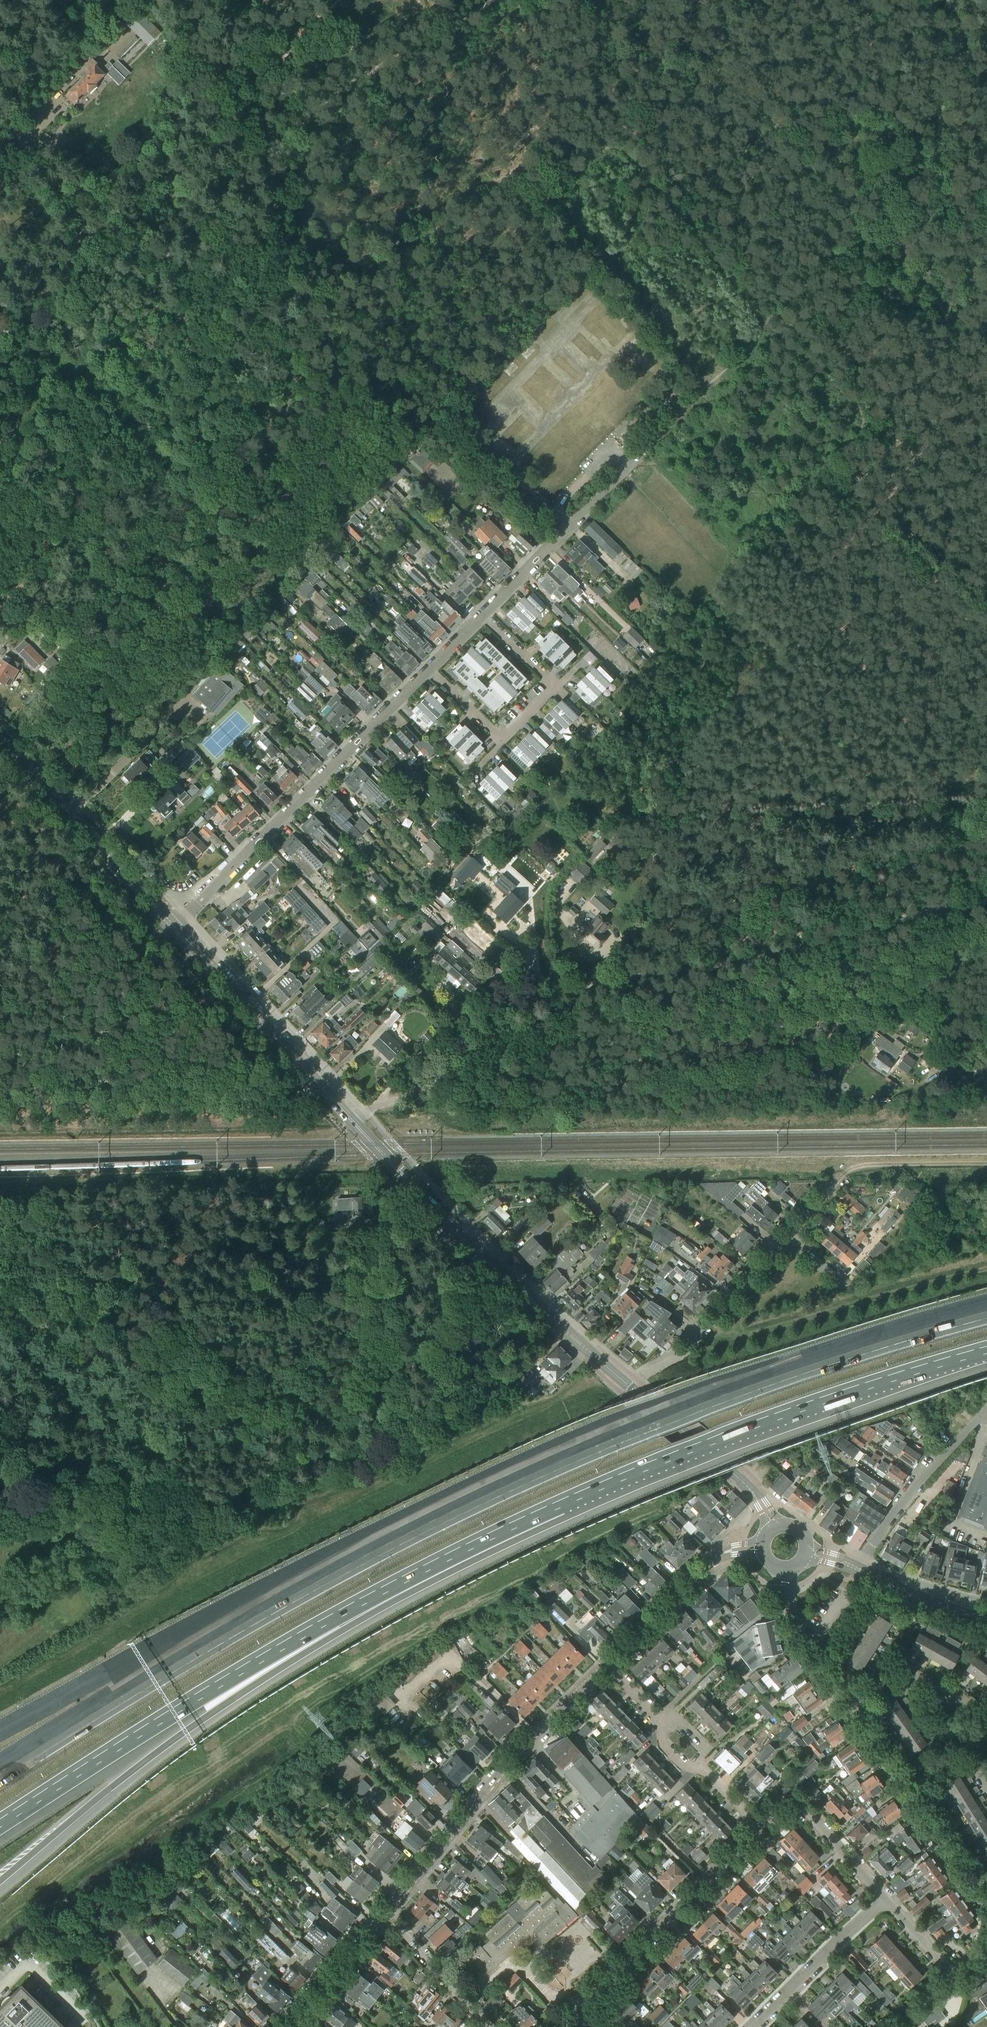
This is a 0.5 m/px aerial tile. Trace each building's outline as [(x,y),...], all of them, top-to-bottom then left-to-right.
[(135,9),(124,20),(140,37),(149,46),(160,34),(152,26),(135,9)] [(89,93),(90,92),(92,91),(94,89),(95,87),(96,86),(95,85),(105,75),(96,66),(98,64),(93,59),(86,66),(88,68),(82,74),(85,77),(66,96),(75,105),(88,92),(89,93)] [(117,61),(106,72),(118,84),(129,73),(117,61)] [(47,134),(40,141),(45,145),(51,138),(47,134)] [(423,475),(437,461),(423,447),(416,453),(409,461),(423,475)] [(407,479),(410,476),(402,468),(399,472),(407,479)] [(393,486),(403,476),(398,471),(388,481),(392,485),(393,486)] [(387,490),(392,485),(388,481),(380,489),(392,502),(395,499),(387,490)] [(376,494),(369,500),(377,508),(384,502),(376,494)] [(357,513),(351,519),(364,533),(368,529),(364,525),(367,522),(357,513)] [(484,524),(477,517),(472,522),(479,529),(479,528),(491,540),(498,548),(508,538),(489,519),(484,524)] [(614,559),(622,550),(594,522),(585,531),(614,559)] [(352,523),(346,529),(354,537),(356,534),(360,530),(352,523)] [(530,551),(536,545),(516,526),(509,533),(518,541),(515,544),(526,554),(529,551),(530,551)] [(486,545),(491,540),(479,528),(479,529),(474,533),(486,545)] [(465,557),(471,551),(451,530),(444,537),(459,551),(465,557)] [(597,559),(580,542),(574,548),(573,549),(599,575),(600,574),(604,570),(596,561),(599,558),(598,558),(597,559)] [(418,551),(412,545),(402,556),(409,564),(414,559),(413,557),(418,551)] [(458,552),(451,545),(447,549),(462,565),(467,560),(465,558),(465,557),(459,551),(458,552)] [(486,548),(485,546),(480,551),(487,558),(505,577),(512,571),(488,546),(486,548)] [(330,547),(324,554),(336,565),(343,559),(330,547)] [(599,575),(573,549),(574,548),(567,555),(580,568),(582,566),(595,579),(599,575)] [(327,570),(333,563),(323,554),(317,560),(327,570)] [(431,569),(435,565),(427,557),(423,561),(431,569)] [(499,584),(505,577),(487,558),(480,565),(499,584)] [(634,580),(642,571),(629,559),(621,568),(634,580)] [(305,566),(320,579),(325,573),(311,560),(306,565),(305,566)] [(558,565),(552,571),(552,572),(556,576),(571,592),(573,591),(577,595),(578,595),(580,597),(584,593),(581,591),(577,586),(578,585),(558,565)] [(320,580),(320,579),(305,566),(298,573),(305,580),(305,579),(313,587),(320,580)] [(421,584),(426,580),(414,568),(410,573),(421,584)] [(458,572),(462,576),(476,589),(483,582),(470,569),(466,572),(462,568),(458,572)] [(571,592),(556,576),(552,572),(552,571),(551,571),(544,578),(545,579),(545,578),(557,590),(560,587),(564,590),(563,591),(568,595),(569,595),(573,599),(577,595),(573,591),(571,592)] [(468,598),(476,589),(462,576),(454,584),(468,598)] [(565,597),(557,590),(545,578),(545,579),(539,585),(551,596),(553,593),(557,597),(557,598),(560,602),(565,597)] [(609,594),(613,590),(606,583),(602,588),(601,589),(605,594),(607,592),(609,594)] [(460,606),(468,598),(454,584),(446,592),(460,606)] [(602,598),(605,594),(601,589),(602,588),(599,585),(594,591),(602,598)] [(326,605),(328,603),(314,589),(307,596),(321,610),(326,605)] [(374,589),(371,593),(376,598),(379,594),(374,589)] [(286,591),(282,595),(291,604),(295,600),(286,591)] [(463,620),(445,602),(442,604),(438,600),(438,601),(435,598),(436,598),(430,592),(426,596),(457,626),(463,620)] [(398,611),(401,608),(386,594),(383,597),(398,611)] [(409,607),(412,610),(416,606),(409,600),(408,598),(407,598),(403,594),(399,598),(409,607)] [(457,626),(426,596),(423,599),(431,607),(430,608),(440,617),(439,619),(451,631),(457,626)] [(543,610),(530,596),(529,597),(522,604),(521,603),(516,608),(531,623),(543,610)] [(630,611),(640,607),(637,598),(627,601),(630,611)] [(562,618),(566,614),(564,612),(565,611),(556,603),(551,608),(553,609),(551,611),(557,617),(559,615),(560,616),(562,618)] [(336,615),(326,605),(321,610),(331,620),(327,624),(339,635),(348,626),(336,615)] [(266,606),(259,613),(266,620),(273,613),(266,606)] [(422,620),(417,615),(412,610),(409,607),(403,613),(411,621),(413,619),(418,623),(427,632),(424,634),(437,646),(443,640),(422,620)] [(531,623),(516,608),(511,612),(513,614),(506,621),(505,621),(519,635),(531,623)] [(428,655),(395,622),(382,610),(378,615),(393,630),(394,629),(402,637),(403,636),(413,646),(410,649),(422,661),(428,655)] [(426,615),(422,611),(417,615),(422,620),(443,640),(449,634),(436,622),(435,623),(426,615)] [(568,626),(573,621),(567,614),(561,620),(568,626)] [(386,629),(371,615),(365,621),(364,620),(363,621),(373,630),(372,630),(379,636),(386,629)] [(428,655),(434,649),(401,616),(395,622),(428,655)] [(305,621),(299,627),(315,642),(320,636),(305,621)] [(367,636),(372,630),(373,630),(363,621),(357,627),(367,636)] [(248,639),(254,633),(247,626),(241,633),(248,639)] [(634,649),(643,641),(631,629),(623,638),(634,649)] [(549,659),(564,644),(552,631),(538,645),(538,646),(539,646),(546,653),(544,654),(549,659)] [(233,649),(241,641),(236,636),(229,644),(233,649)] [(620,651),(626,645),(619,638),(614,644),(620,651)] [(518,689),(519,690),(524,685),(523,684),(527,680),(486,639),(482,643),(480,642),(475,647),(477,648),(473,652),(471,651),(464,658),(466,659),(462,663),(460,662),(455,667),(457,668),(453,672),(494,713),(498,709),(499,711),(504,705),(503,704),(507,700),(508,701),(515,694),(514,693),(518,689)] [(404,654),(391,641),(388,645),(414,670),(419,664),(407,652),(404,654)] [(34,671),(45,660),(29,644),(19,655),(34,671)] [(563,670),(576,656),(564,644),(549,659),(554,663),(555,662),(562,669),(563,670)] [(414,670),(388,645),(385,648),(398,660),(398,661),(395,663),(408,676),(414,670)] [(220,654),(224,658),(229,653),(225,649),(220,654)] [(372,653),(371,652),(369,654),(365,659),(371,665),(371,664),(376,669),(383,662),(373,653),(372,653)] [(322,662),(315,655),(309,662),(316,669),(331,683),(338,676),(323,661),(322,662)] [(215,658),(209,664),(213,668),(219,662),(215,658)] [(18,671),(1,662),(0,664),(0,681),(5,684),(9,676),(13,679),(18,671)] [(396,688),(403,682),(388,666),(381,673),(396,688)] [(590,673),(586,678),(601,693),(613,681),(599,667),(599,668),(592,675),(590,673)] [(221,676),(216,672),(193,695),(217,716),(243,685),(226,670),(221,676)] [(389,695),(396,688),(381,673),(375,680),(389,695)] [(303,682),(318,696),(325,688),(310,675),(309,676),(303,682)] [(576,692),(572,696),(577,701),(581,697),(589,705),(601,693),(586,678),(581,683),(583,684),(579,688),(576,691),(575,692),(576,692)] [(260,696),(268,689),(260,681),(252,688),(260,696)] [(311,703),(318,696),(303,682),(296,689),(311,703)] [(368,716),(375,709),(360,695),(357,691),(351,685),(344,692),(350,698),(354,701),(359,706),(358,706),(368,716)] [(375,709),(382,702),(372,693),(364,685),(357,691),(360,695),(375,709)] [(426,699),(419,706),(435,721),(449,706),(435,693),(434,693),(435,693),(428,701),(426,699)] [(558,706),(554,711),(569,726),(581,713),(573,705),(577,701),(572,696),(568,700),(567,700),(566,700),(567,700),(563,704),(560,708),(558,706)] [(295,698),(287,706),(302,722),(311,714),(295,698)] [(347,724),(355,716),(341,702),(333,710),(332,710),(347,724)] [(339,732),(347,724),(332,710),(333,710),(328,706),(322,712),(326,716),(324,718),(339,732)] [(435,721),(419,706),(417,708),(418,710),(411,717),(410,717),(424,731),(435,721)] [(262,723),(271,714),(263,707),(255,716),(262,723)] [(543,724),(556,738),(569,726),(554,711),(549,715),(551,717),(543,724)] [(273,713),(266,720),(272,726),(279,719),(273,713)] [(263,734),(270,727),(264,722),(258,729),(263,734)] [(310,733),(316,738),(317,738),(332,754),(339,746),(317,725),(310,733)] [(467,733),(460,725),(459,725),(446,738),(458,751),(473,736),(469,731),(467,733)] [(406,727),(397,735),(409,749),(410,749),(414,745),(420,751),(424,748),(432,757),(437,752),(425,739),(421,743),(406,727)] [(549,746),(535,732),(534,733),(527,740),(526,739),(521,743),(536,758),(549,746)] [(397,735),(387,743),(402,760),(398,764),(410,777),(415,772),(407,764),(410,760),(416,756),(411,751),(410,749),(409,749),(397,735)] [(483,749),(476,742),(478,740),(473,736),(458,751),(470,763),(484,749),(484,748),(483,749)] [(325,760),(332,754),(317,738),(316,738),(311,744),(317,749),(315,751),(325,760)] [(536,758),(521,743),(517,748),(518,750),(511,757),(511,756),(510,757),(524,771),(536,758)] [(265,752),(272,759),(278,753),(271,745),(265,752)] [(173,750),(159,764),(164,770),(184,751),(178,746),(173,750)] [(295,749),(292,747),(287,752),(293,758),(296,757),(301,762),(303,763),(300,766),(310,776),(316,770),(300,754),(295,749)] [(297,747),(295,749),(300,754),(316,770),(322,763),(312,753),(310,756),(303,750),(302,751),(297,747)] [(188,770),(200,758),(190,748),(178,759),(188,770)] [(384,763),(388,758),(378,749),(374,753),(384,763)] [(374,754),(369,750),(362,757),(373,767),(379,760),(383,764),(384,763),(374,753),(374,754)] [(156,762),(148,753),(124,775),(125,776),(121,779),(127,784),(130,781),(134,785),(157,763),(157,762),(158,762),(157,761),(156,762)] [(108,765),(113,760),(108,755),(103,760),(108,765)] [(516,779),(502,765),(502,766),(495,773),(493,771),(489,776),(504,791),(516,779)] [(238,775),(238,776),(229,767),(225,772),(249,796),(254,791),(238,775)] [(267,772),(261,767),(258,770),(264,776),(267,772)] [(382,792),(369,779),(358,767),(351,774),(376,799),(382,792)] [(382,780),(386,776),(379,768),(375,773),(382,780)] [(284,790),(297,777),(289,770),(282,777),(277,773),(272,778),(284,790)] [(409,780),(402,773),(398,777),(405,784),(409,780)] [(376,799),(351,774),(345,780),(356,792),(359,789),(368,798),(367,798),(372,803),(373,802),(376,799)] [(504,791),(489,776),(484,781),(486,782),(479,789),(478,789),(478,790),(492,804),(504,791)] [(462,789),(467,785),(461,779),(456,784),(462,789)] [(473,790),(476,787),(471,782),(468,785),(473,790)] [(255,793),(268,806),(277,798),(264,784),(255,793)] [(169,785),(168,785),(167,785),(167,786),(167,787),(166,787),(167,788),(167,789),(151,804),(152,804),(151,806),(151,808),(153,811),(156,811),(157,809),(161,813),(165,817),(172,811),(168,807),(177,798),(184,805),(200,791),(195,786),(187,793),(181,787),(176,792),(170,785),(169,785)] [(385,789),(382,792),(389,799),(392,796),(385,789)] [(537,796),(530,789),(524,795),(532,802),(537,796)] [(241,803),(246,799),(241,794),(237,797),(241,803)] [(334,795),(328,802),(353,827),(361,835),(370,827),(362,819),(357,824),(351,817),(352,816),(346,809),(347,808),(334,795)] [(379,809),(383,806),(376,799),(373,802),(379,809)] [(328,802),(322,808),(334,820),(335,819),(345,828),(348,832),(343,837),(352,845),(361,836),(361,835),(353,827),(328,802)] [(219,803),(214,807),(218,812),(219,813),(224,809),(219,803)] [(250,823),(259,816),(250,805),(241,813),(250,823)] [(218,812),(214,807),(209,812),(213,816),(218,812)] [(370,825),(376,820),(365,808),(359,813),(370,825)] [(224,818),(228,814),(224,809),(219,813),(224,818)] [(242,830),(250,823),(241,813),(233,820),(242,830)] [(335,848),(341,842),(327,828),(314,816),(308,822),(321,834),(334,848),(335,848)] [(465,828),(462,825),(464,823),(460,819),(458,821),(453,816),(448,821),(459,833),(465,828)] [(432,827),(437,832),(446,823),(441,818),(432,827)] [(234,838),(242,830),(233,820),(224,827),(234,838)] [(331,857),(337,850),(335,848),(334,848),(321,834),(308,822),(302,829),(331,857)] [(200,831),(196,836),(200,840),(204,835),(209,830),(206,826),(200,831)] [(482,838),(486,833),(482,829),(478,834),(482,838)] [(203,844),(205,846),(210,841),(218,849),(223,844),(209,830),(204,835),(200,840),(203,844)] [(181,842),(190,850),(200,840),(196,836),(191,832),(181,842)] [(316,872),(317,871),(323,865),(295,836),(289,842),(314,868),(313,869),(316,872)] [(432,839),(421,850),(432,861),(443,851),(432,839)] [(208,848),(205,846),(203,844),(200,840),(190,850),(198,858),(208,848)] [(310,879),(316,872),(313,869),(314,868),(289,842),(283,848),(294,860),(293,862),(310,879)] [(454,878),(461,884),(477,868),(474,865),(477,862),(473,858),(454,878)] [(277,872),(281,868),(274,861),(270,866),(277,872)] [(579,863),(570,873),(581,882),(590,872),(579,863)] [(262,872),(248,886),(255,893),(269,879),(262,872)] [(381,894),(388,887),(375,873),(368,880),(381,894)] [(507,896),(493,912),(506,924),(524,904),(511,892),(516,887),(503,875),(499,879),(495,884),(494,885),(507,896)] [(417,882),(412,888),(417,894),(423,888),(417,882)] [(284,898),(292,906),(301,898),(293,889),(284,898)] [(606,915),(614,906),(598,892),(590,901),(606,915)] [(406,896),(401,901),(410,910),(415,904),(406,896)] [(301,898),(292,906),(300,916),(310,907),(301,898)] [(222,913),(210,923),(215,929),(236,911),(243,905),(239,901),(234,903),(229,907),(222,913)] [(261,918),(271,909),(265,903),(248,919),(253,925),(261,918)] [(310,907),(300,916),(310,925),(319,917),(310,907)] [(572,907),(568,912),(574,917),(578,912),(572,907)] [(246,921),(236,911),(215,929),(221,936),(232,927),(235,931),(246,921)] [(598,948),(606,939),(602,935),(610,925),(599,915),(587,928),(588,929),(583,935),(598,948)] [(319,917),(310,925),(318,935),(328,926),(319,917)] [(243,952),(261,935),(257,931),(266,923),(261,918),(253,925),(241,937),(242,936),(244,939),(237,945),(243,952)] [(391,931),(400,922),(396,918),(387,927),(391,931)] [(443,933),(429,919),(422,926),(436,940),(443,933)] [(340,938),(349,930),(341,921),(333,929),(340,938)] [(377,922),(369,930),(378,940),(385,933),(386,932),(377,922)] [(415,935),(419,930),(415,926),(411,931),(415,935)] [(358,940),(349,930),(340,938),(338,940),(339,940),(328,949),(333,954),(342,946),(339,944),(341,942),(348,949),(358,940)] [(369,930),(359,940),(368,949),(378,940),(369,930)] [(259,955),(269,945),(261,935),(243,952),(250,959),(257,952),(259,955)] [(449,972),(445,977),(453,983),(457,979),(463,985),(471,992),(477,985),(479,982),(462,967),(460,965),(458,963),(455,961),(463,951),(451,940),(443,950),(443,949),(434,959),(449,972)] [(310,950),(316,957),(325,949),(319,941),(310,950)] [(358,941),(353,946),(362,955),(367,950),(358,941)] [(384,947),(379,942),(370,951),(375,956),(384,947)] [(276,957),(271,952),(274,950),(269,945),(259,955),(258,956),(259,955),(262,958),(255,964),(261,970),(276,957)] [(367,960),(361,966),(368,973),(380,962),(373,954),(369,950),(363,956),(367,960)] [(280,962),(278,960),(276,957),(261,970),(267,978),(274,971),(277,974),(276,975),(287,964),(283,960),(280,962)] [(305,971),(311,965),(307,961),(301,966),(305,971)] [(284,1004),(295,993),(304,985),(302,983),(310,976),(309,975),(311,972),(308,969),(305,971),(297,978),(277,997),(284,1004)] [(277,997),(297,978),(291,972),(282,979),(271,990),(277,997)] [(299,1018),(317,1001),(312,997),(325,985),(319,978),(304,992),(310,999),(306,1003),(304,1001),(293,1012),(299,1018)] [(329,1015),(311,1033),(318,1041),(331,1030),(336,1025),(337,1024),(332,1018),(344,1006),(346,1008),(353,1001),(349,997),(347,994),(339,1001),(327,1013),(329,1015)] [(316,1014),(329,1002),(324,996),(325,996),(324,995),(317,1002),(317,1001),(299,1018),(305,1025),(317,1014),(316,1014)] [(331,1030),(318,1041),(327,1050),(339,1038),(346,1032),(345,1031),(349,1028),(351,1030),(366,1016),(361,1010),(341,1028),(337,1024),(336,1025),(331,1030)] [(389,1028),(400,1016),(395,1011),(384,1023),(389,1028)] [(370,1037),(381,1025),(375,1019),(363,1031),(370,1037)] [(916,1035),(919,1029),(912,1024),(908,1030),(916,1035)] [(390,1060),(403,1047),(386,1032),(374,1045),(390,1060)] [(427,1044),(432,1039),(427,1032),(421,1038),(427,1044)] [(339,1063),(353,1051),(359,1045),(350,1036),(331,1054),(339,1063)] [(881,1050),(871,1064),(885,1074),(894,1063),(898,1066),(897,1067),(907,1074),(907,1073),(915,1062),(906,1055),(902,1061),(897,1058),(902,1051),(892,1044),(881,1036),(875,1044),(881,1050)] [(889,1178),(886,1182),(891,1186),(894,1182),(889,1178)] [(778,1197),(787,1187),(780,1181),(771,1191),(778,1197)] [(771,1222),(777,1215),(764,1203),(766,1201),(759,1195),(766,1188),(759,1182),(744,1199),(752,1206),(771,1222)] [(738,1218),(743,1212),(732,1202),(743,1190),(735,1183),(698,1183),(720,1202),(738,1218)] [(895,1183),(891,1188),(896,1192),(900,1187),(895,1183)] [(911,1191),(904,1186),(898,1195),(905,1200),(911,1191)] [(564,1197),(569,1192),(565,1187),(559,1192),(564,1197)] [(912,1192),(905,1201),(912,1206),(919,1197),(922,1193),(915,1188),(912,1192)] [(866,1209),(845,1192),(838,1200),(858,1218),(866,1209)] [(338,1210),(352,1210),(352,1216),(365,1215),(369,1215),(377,1215),(376,1199),(368,1199),(364,1199),(364,1198),(338,1199),(338,1210)] [(493,1212),(495,1210),(496,1208),(502,1203),(497,1198),(492,1204),(493,1205),(489,1209),(492,1212),(493,1212)] [(764,1230),(771,1222),(752,1206),(746,1212),(746,1213),(764,1230)] [(506,1221),(495,1210),(493,1212),(492,1212),(484,1221),(497,1234),(510,1220),(508,1218),(506,1221)] [(528,1229),(539,1220),(530,1210),(519,1220),(528,1229)] [(844,1215),(840,1220),(845,1224),(847,1222),(849,1219),(844,1215)] [(897,1220),(892,1215),(881,1229),(885,1233),(897,1220)] [(538,1238),(552,1224),(544,1216),(530,1230),(538,1238)] [(821,1243),(830,1251),(840,1241),(844,1235),(839,1231),(844,1225),(840,1222),(821,1243)] [(658,1224),(652,1239),(665,1248),(676,1235),(658,1224)] [(743,1255),(756,1240),(744,1230),(731,1244),(743,1255)] [(723,1246),(728,1240),(717,1231),(712,1236),(723,1246)] [(862,1231),(858,1237),(860,1239),(862,1241),(867,1235),(864,1233),(862,1231)] [(610,1244),(616,1238),(612,1234),(607,1240),(610,1244)] [(848,1248),(839,1259),(848,1266),(857,1256),(861,1251),(857,1248),(858,1247),(857,1246),(862,1241),(860,1239),(858,1237),(848,1248)] [(541,1263),(549,1255),(533,1239),(519,1252),(531,1264),(537,1258),(541,1263)] [(595,1260),(608,1246),(603,1241),(589,1255),(595,1260)] [(839,1259),(848,1248),(840,1241),(830,1251),(839,1259)] [(543,1282),(548,1287),(563,1273),(570,1266),(571,1266),(577,1261),(583,1254),(578,1249),(576,1251),(570,1245),(559,1256),(564,1261),(543,1282)] [(707,1255),(711,1250),(707,1246),(702,1251),(707,1255)] [(702,1251),(697,1257),(702,1261),(703,1259),(708,1264),(712,1260),(707,1255),(702,1251)] [(734,1264),(724,1255),(720,1260),(716,1256),(712,1260),(726,1273),(734,1264)] [(628,1257),(616,1277),(628,1284),(632,1276),(628,1274),(633,1265),(632,1264),(634,1261),(628,1257)] [(651,1262),(646,1259),(643,1264),(648,1267),(651,1262)] [(719,1281),(726,1273),(712,1260),(708,1264),(713,1268),(709,1272),(719,1281)] [(655,1271),(658,1266),(652,1263),(649,1268),(655,1271)] [(665,1279),(673,1269),(667,1264),(658,1274),(665,1279)] [(563,1273),(548,1287),(554,1293),(567,1281),(565,1279),(574,1270),(571,1266),(570,1266),(563,1273)] [(684,1274),(676,1267),(674,1269),(692,1286),(705,1297),(711,1290),(698,1279),(693,1275),(687,1270),(684,1274)] [(667,1295),(673,1286),(658,1275),(653,1282),(663,1289),(662,1291),(667,1295)] [(562,1299),(568,1306),(589,1283),(585,1279),(575,1290),(573,1288),(562,1299)] [(593,1280),(589,1283),(568,1306),(574,1312),(585,1300),(584,1298),(597,1284),(593,1280)] [(646,1292),(650,1286),(642,1281),(638,1287),(646,1292)] [(689,1289),(680,1282),(678,1285),(699,1304),(705,1297),(692,1286),(689,1289)] [(693,1310),(699,1304),(678,1285),(674,1289),(683,1296),(680,1299),(693,1310)] [(635,1295),(629,1289),(622,1297),(612,1308),(624,1319),(634,1308),(634,1309),(641,1301),(641,1300),(644,1297),(638,1292),(635,1295)] [(606,1306),(611,1300),(602,1290),(596,1296),(594,1298),(598,1302),(592,1308),(593,1310),(582,1321),(590,1330),(597,1323),(595,1320),(600,1315),(597,1313),(605,1305),(606,1306)] [(672,1334),(678,1328),(667,1318),(671,1313),(651,1301),(644,1309),(654,1318),(672,1334)] [(645,1322),(635,1312),(618,1329),(624,1335),(637,1322),(649,1333),(647,1336),(660,1347),(666,1340),(646,1323),(645,1322)] [(635,1312),(645,1322),(646,1323),(666,1340),(672,1334),(654,1318),(651,1322),(648,1319),(646,1321),(635,1312)] [(546,1358),(547,1358),(540,1364),(547,1371),(565,1353),(563,1350),(562,1349),(561,1347),(559,1347),(558,1346),(546,1358)] [(632,1355),(624,1349),(620,1354),(628,1360),(632,1355)] [(572,1359),(571,1359),(571,1357),(569,1355),(567,1355),(565,1353),(547,1371),(556,1380),(566,1370),(563,1368),(572,1359)] [(527,1386),(537,1376),(527,1367),(518,1376),(527,1386)] [(527,1392),(533,1398),(537,1393),(531,1388),(527,1392)] [(887,1421),(870,1426),(883,1436),(891,1424),(887,1421)] [(868,1426),(854,1431),(861,1436),(869,1442),(876,1432),(868,1426)] [(861,1448),(866,1442),(856,1434),(851,1441),(861,1448)] [(891,1443),(916,1460),(921,1453),(895,1436),(893,1439),(889,1437),(887,1441),(890,1443),(891,1444),(891,1443)] [(840,1437),(834,1445),(853,1459),(860,1451),(840,1437)] [(828,1442),(824,1448),(836,1456),(840,1451),(828,1442)] [(912,1467),(916,1460),(891,1443),(891,1444),(886,1450),(897,1457),(912,1467)] [(793,1466),(801,1457),(797,1453),(788,1462),(793,1466)] [(824,1462),(827,1457),(822,1453),(818,1457),(824,1462)] [(970,1455),(965,1453),(961,1463),(966,1465),(970,1455)] [(819,1478),(826,1469),(812,1460),(806,1469),(819,1478)] [(890,1466),(882,1461),(879,1464),(888,1470),(903,1481),(907,1474),(892,1464),(890,1466)] [(980,1462),(975,1476),(986,1481),(986,1465),(980,1462)] [(898,1488),(903,1481),(888,1470),(879,1464),(876,1469),(885,1474),(883,1477),(898,1488)] [(791,1483),(802,1471),(796,1466),(786,1478),(782,1474),(770,1487),(780,1496),(792,1483),(791,1483)] [(856,1469),(853,1474),(865,1483),(890,1499),(895,1492),(880,1482),(878,1485),(862,1475),(862,1474),(856,1469)] [(836,1487),(841,1480),(827,1470),(822,1477),(836,1487)] [(853,1474),(849,1471),(846,1475),(849,1477),(848,1478),(855,1483),(856,1482),(872,1493),(870,1496),(885,1506),(890,1499),(865,1483),(853,1474)] [(986,1484),(986,1481),(975,1476),(969,1490),(982,1495),(986,1484)] [(941,1494),(950,1499),(957,1486),(948,1481),(941,1494)] [(797,1507),(813,1486),(810,1484),(804,1491),(797,1486),(787,1499),(797,1507)] [(807,1515),(817,1501),(811,1496),(817,1489),(813,1486),(797,1507),(807,1515)] [(719,1508),(723,1504),(720,1501),(722,1499),(711,1488),(705,1494),(719,1508)] [(977,1509),(982,1495),(969,1490),(964,1504),(977,1509)] [(737,1497),(732,1491),(726,1496),(729,1499),(728,1500),(730,1502),(725,1506),(726,1508),(725,1509),(735,1518),(747,1506),(737,1497)] [(705,1494),(704,1492),(698,1496),(711,1510),(711,1509),(715,1513),(719,1508),(705,1494)] [(886,1512),(867,1499),(868,1498),(859,1492),(849,1506),(857,1511),(857,1510),(860,1511),(854,1520),(870,1530),(872,1532),(886,1512)] [(838,1507),(834,1504),(832,1503),(836,1497),(830,1494),(823,1505),(828,1509),(828,1508),(830,1510),(821,1524),(832,1531),(843,1516),(847,1509),(840,1505),(838,1507)] [(982,1495),(977,1509),(986,1513),(986,1497),(982,1495)] [(719,1534),(725,1527),(698,1500),(692,1506),(699,1514),(719,1534)] [(971,1524),(977,1509),(964,1504),(958,1518),(971,1524)] [(857,1511),(849,1506),(847,1509),(843,1516),(852,1522),(852,1523),(859,1528),(848,1543),(857,1549),(870,1530),(854,1520),(860,1511),(857,1510),(857,1511)] [(986,1522),(986,1513),(977,1509),(971,1524),(984,1529),(986,1522)] [(684,1525),(687,1522),(676,1510),(671,1513),(684,1525)] [(677,1532),(684,1525),(671,1513),(670,1514),(672,1517),(667,1522),(677,1532)] [(719,1534),(699,1514),(691,1522),(699,1531),(701,1530),(712,1541),(719,1534)] [(648,1550),(654,1544),(640,1530),(633,1535),(648,1550)] [(926,1543),(931,1537),(921,1530),(917,1537),(926,1543)] [(901,1541),(903,1538),(895,1533),(887,1545),(881,1556),(882,1557),(882,1560),(885,1561),(888,1560),(889,1561),(901,1541)] [(687,1560),(692,1555),(690,1554),(696,1549),(683,1537),(674,1546),(687,1560)] [(942,1551),(930,1547),(932,1541),(929,1540),(917,1559),(916,1561),(924,1565),(922,1572),(934,1576),(942,1551)] [(687,1560),(674,1546),(668,1541),(659,1550),(677,1568),(682,1563),(683,1564),(687,1560)] [(902,1569),(908,1557),(906,1556),(907,1555),(905,1551),(908,1545),(901,1541),(889,1561),(902,1569)] [(657,1573),(651,1568),(657,1562),(645,1549),(638,1555),(648,1565),(641,1571),(646,1576),(650,1580),(655,1585),(656,1584),(663,1592),(669,1585),(657,1573)] [(634,1574),(638,1569),(617,1554),(614,1558),(634,1574)] [(960,1581),(965,1561),(952,1558),(948,1578),(960,1581)] [(972,1583),(977,1563),(965,1561),(960,1581),(972,1583)] [(622,1571),(619,1568),(614,1573),(630,1589),(637,1583),(624,1570),(622,1571)] [(741,1586),(727,1572),(714,1586),(720,1592),(727,1586),(743,1602),(739,1606),(740,1607),(733,1612),(744,1625),(766,1608),(755,1594),(749,1584),(741,1592),(738,1589),(741,1586)] [(655,1585),(650,1580),(646,1576),(643,1579),(647,1583),(643,1587),(647,1591),(656,1599),(663,1592),(656,1584),(655,1585)] [(743,1602),(727,1586),(720,1592),(727,1600),(730,1597),(739,1606),(743,1602)] [(541,1599),(534,1590),(530,1592),(538,1602),(541,1599)] [(601,1591),(596,1595),(605,1604),(609,1599),(601,1591)] [(642,1612),(624,1594),(617,1601),(620,1604),(623,1607),(635,1619),(642,1612)] [(718,1618),(722,1614),(717,1610),(720,1607),(707,1594),(700,1600),(706,1606),(718,1618)] [(590,1610),(595,1605),(585,1595),(580,1600),(590,1610)] [(617,1600),(610,1607),(612,1609),(616,1613),(628,1626),(635,1619),(623,1607),(620,1604),(617,1601),(617,1600)] [(718,1618),(706,1606),(700,1600),(694,1607),(707,1620),(710,1617),(714,1622),(718,1618)] [(562,1625),(570,1617),(555,1602),(547,1610),(562,1625)] [(854,1611),(857,1606),(852,1603),(849,1608),(854,1611)] [(612,1609),(610,1607),(602,1614),(621,1633),(628,1626),(616,1613),(612,1609)] [(688,1644),(693,1639),(685,1630),(694,1622),(684,1610),(671,1621),(683,1636),(682,1637),(688,1644)] [(888,1636),(888,1635),(885,1633),(891,1624),(877,1615),(871,1625),(888,1636)] [(613,1640),(601,1628),(605,1625),(596,1616),(578,1634),(587,1642),(594,1636),(605,1648),(613,1640)] [(733,1633),(742,1625),(735,1617),(726,1625),(725,1624),(724,1625),(733,1633)] [(688,1644),(682,1637),(683,1636),(671,1621),(664,1627),(677,1642),(679,1641),(682,1644),(679,1646),(685,1652),(690,1647),(688,1644)] [(782,1653),(776,1627),(775,1621),(754,1625),(755,1632),(746,1638),(747,1647),(749,1647),(752,1659),(754,1658),(755,1664),(765,1662),(764,1657),(782,1653)] [(542,1640),(549,1633),(538,1622),(531,1629),(542,1640)] [(726,1639),(733,1633),(724,1625),(718,1631),(726,1639)] [(888,1636),(871,1625),(865,1634),(879,1643),(884,1634),(888,1636)] [(712,1646),(716,1643),(715,1641),(716,1640),(706,1629),(700,1633),(710,1645),(711,1645),(712,1646)] [(876,1655),(876,1654),(873,1652),(879,1643),(865,1634),(859,1644),(876,1655)] [(919,1657),(929,1639),(919,1634),(911,1648),(921,1653),(919,1657)] [(666,1660),(675,1652),(660,1636),(656,1640),(658,1642),(654,1647),(666,1660)] [(931,1659),(939,1645),(929,1639),(919,1657),(920,1657),(922,1654),(931,1659)] [(523,1659),(531,1651),(520,1640),(512,1648),(523,1659)] [(565,1675),(583,1657),(568,1642),(550,1660),(565,1675)] [(876,1655),(859,1644),(853,1653),(867,1662),(872,1653),(876,1655)] [(939,1668),(949,1650),(939,1645),(931,1659),(940,1664),(939,1667),(939,1668)] [(666,1660),(654,1647),(649,1651),(647,1649),(644,1652),(659,1667),(666,1660)] [(885,1660),(887,1661),(888,1662),(890,1659),(893,1653),(889,1650),(886,1655),(887,1656),(885,1660)] [(951,1670),(959,1656),(949,1650),(939,1668),(940,1668),(942,1665),(951,1670)] [(651,1675),(659,1667),(644,1652),(640,1655),(643,1657),(638,1662),(651,1675)] [(860,1672),(867,1662),(853,1653),(847,1663),(860,1672)] [(700,1665),(703,1662),(697,1656),(694,1659),(700,1665)] [(764,1684),(768,1689),(776,1682),(776,1681),(798,1663),(793,1657),(770,1676),(767,1673),(761,1678),(760,1679),(764,1684)] [(975,1677),(985,1664),(976,1657),(966,1670),(975,1677)] [(542,1698),(565,1675),(550,1660),(527,1683),(542,1698)] [(501,1680),(509,1673),(498,1662),(490,1670),(501,1680)] [(651,1675),(638,1662),(634,1666),(631,1664),(628,1667),(642,1683),(651,1675)] [(791,1686),(790,1684),(791,1683),(790,1681),(804,1670),(798,1663),(776,1681),(776,1682),(784,1692),(793,1685),(791,1686)] [(713,1681),(721,1673),(720,1673),(724,1669),(720,1664),(719,1664),(717,1666),(698,1685),(703,1690),(712,1681),(713,1681)] [(986,1680),(986,1665),(985,1664),(975,1677),(983,1683),(981,1686),(982,1687),(986,1680)] [(684,1677),(692,1669),(689,1665),(680,1674),(684,1677)] [(753,1683),(761,1677),(753,1668),(745,1675),(749,1679),(753,1683)] [(683,1687),(687,1683),(682,1677),(678,1681),(683,1687)] [(762,1694),(768,1689),(764,1684),(760,1679),(761,1678),(761,1677),(753,1683),(762,1694)] [(750,1690),(754,1687),(748,1681),(745,1685),(750,1690)] [(815,1693),(813,1690),(814,1689),(809,1682),(792,1694),(794,1693),(802,1703),(815,1693)] [(525,1715),(542,1698),(527,1683),(510,1700),(525,1715)] [(674,1696),(680,1690),(672,1683),(666,1688),(674,1696)] [(597,1711),(610,1698),(606,1693),(608,1691),(605,1688),(589,1702),(597,1711)] [(661,1693),(659,1696),(664,1700),(669,1695),(665,1690),(661,1693)] [(696,1714),(709,1701),(701,1693),(686,1708),(690,1712),(692,1709),(696,1714)] [(817,1696),(815,1693),(802,1703),(809,1712),(806,1714),(823,1702),(818,1695),(817,1696)] [(614,1703),(610,1698),(597,1711),(604,1718),(620,1703),(617,1700),(614,1703)] [(887,1717),(901,1707),(894,1698),(881,1707),(887,1717)] [(903,1706),(909,1702),(906,1698),(900,1702),(903,1706)] [(767,1719),(776,1710),(766,1700),(757,1709),(767,1719)] [(476,1712),(466,1701),(460,1706),(471,1717),(476,1712)] [(702,1724),(717,1709),(709,1701),(696,1714),(701,1718),(698,1721),(702,1724)] [(609,1730),(612,1726),(625,1713),(621,1709),(623,1707),(620,1703),(604,1718),(609,1722),(605,1726),(609,1730)] [(735,1712),(741,1706),(739,1703),(733,1709),(735,1712)] [(894,1726),(907,1717),(901,1707),(887,1717),(894,1726)] [(910,1715),(915,1711),(912,1707),(907,1711),(910,1715)] [(712,1729),(725,1717),(717,1709),(702,1724),(705,1727),(707,1725),(712,1729)] [(457,1710),(452,1716),(460,1724),(465,1718),(457,1710)] [(497,1715),(493,1712),(488,1717),(483,1722),(486,1725),(499,1739),(508,1730),(509,1731),(516,1724),(502,1710),(497,1715)] [(630,1718),(625,1713),(612,1726),(620,1734),(635,1719),(632,1716),(630,1718)] [(798,1731),(808,1723),(803,1716),(792,1724),(798,1731)] [(916,1724),(922,1720),(919,1716),(913,1720),(916,1724)] [(717,1740),(732,1725),(725,1717),(712,1729),(716,1734),(714,1736),(717,1740)] [(900,1735),(914,1726),(907,1717),(894,1726),(900,1735)] [(624,1745),(627,1742),(640,1729),(636,1724),(638,1722),(635,1719),(620,1734),(624,1738),(620,1741),(624,1745)] [(573,1725),(574,1726),(578,1730),(583,1725),(578,1720),(573,1725)] [(813,1751),(819,1744),(842,1728),(837,1722),(822,1732),(825,1735),(816,1741),(817,1743),(815,1744),(813,1741),(812,1741),(812,1740),(814,1738),(810,1733),(802,1738),(808,1746),(813,1751)] [(593,1728),(589,1724),(587,1725),(586,1724),(577,1733),(583,1739),(592,1730),(592,1729),(593,1728)] [(923,1733),(928,1729),(925,1725),(920,1729),(923,1733)] [(485,1732),(480,1726),(477,1729),(482,1735),(485,1732)] [(907,1744),(920,1735),(914,1726),(900,1735),(907,1744)] [(832,1746),(847,1735),(842,1728),(819,1744),(813,1751),(818,1756),(822,1752),(822,1751),(831,1744),(832,1746)] [(645,1733),(640,1729),(627,1742),(635,1750),(651,1735),(647,1731),(645,1733)] [(929,1742),(935,1738),(932,1734),(926,1738),(929,1742)] [(482,1760),(491,1750),(475,1735),(462,1750),(477,1763),(481,1759),(482,1760)] [(714,1758),(722,1766),(749,1740),(744,1735),(729,1750),(725,1746),(714,1758)] [(914,1754),(927,1744),(920,1735),(907,1744),(914,1754)] [(442,1739),(448,1745),(451,1742),(445,1736),(442,1739)] [(584,1738),(581,1741),(588,1749),(596,1741),(591,1736),(586,1740),(584,1738)] [(583,1755),(567,1737),(548,1753),(564,1771),(568,1778),(582,1794),(578,1798),(586,1807),(586,1810),(587,1811),(569,1830),(601,1859),(602,1859),(606,1854),(631,1826),(632,1826),(640,1817),(616,1792),(612,1788),(583,1755)] [(798,1738),(797,1737),(791,1744),(794,1747),(801,1740),(799,1738),(798,1738)] [(352,1739),(345,1746),(357,1758),(364,1751),(352,1739)] [(744,1753),(753,1744),(749,1740),(722,1766),(731,1775),(742,1763),(737,1758),(743,1752),(744,1753)] [(803,1742),(801,1740),(794,1747),(796,1749),(796,1748),(811,1762),(801,1771),(808,1778),(820,1766),(819,1764),(822,1762),(804,1742),(803,1742)] [(595,1749),(599,1745),(596,1741),(588,1749),(591,1752),(594,1749),(595,1749)] [(840,1767),(845,1764),(859,1754),(857,1751),(858,1750),(853,1743),(836,1755),(836,1756),(833,1758),(840,1767)] [(762,1764),(775,1750),(768,1744),(756,1757),(762,1764)] [(640,1771),(653,1759),(649,1754),(651,1752),(648,1748),(632,1763),(640,1771)] [(619,1761),(624,1766),(633,1757),(628,1752),(619,1761)] [(448,1760),(465,1778),(473,1770),(455,1753),(448,1760)] [(861,1757),(859,1754),(845,1764),(840,1767),(845,1764),(852,1774),(850,1775),(850,1776),(867,1763),(862,1756),(861,1757)] [(381,1761),(375,1755),(371,1760),(376,1765),(381,1761)] [(598,1769),(605,1763),(598,1755),(590,1762),(598,1770),(598,1769)] [(558,1781),(536,1757),(529,1763),(529,1762),(523,1768),(524,1768),(523,1768),(539,1785),(545,1779),(552,1787),(552,1786),(558,1781)] [(658,1763),(653,1759),(640,1771),(648,1779),(663,1764),(660,1761),(658,1763)] [(457,1785),(465,1778),(448,1760),(440,1768),(457,1785)] [(747,1795),(774,1767),(769,1762),(765,1767),(765,1770),(761,1774),(757,1771),(754,1768),(748,1775),(751,1777),(740,1788),(747,1795)] [(605,1763),(598,1769),(602,1772),(605,1770),(608,1767),(605,1763)] [(655,1787),(668,1774),(664,1770),(666,1768),(663,1764),(648,1779),(655,1787)] [(316,1765),(308,1773),(316,1781),(324,1773),(320,1770),(316,1765)] [(619,1780),(629,1771),(624,1766),(620,1769),(614,1775),(619,1780)] [(754,1802),(765,1791),(764,1790),(775,1779),(771,1774),(776,1769),(774,1768),(775,1767),(774,1767),(747,1795),(754,1802)] [(539,1785),(523,1768),(517,1774),(540,1798),(546,1792),(539,1785)] [(440,1804),(452,1793),(431,1771),(419,1782),(421,1784),(417,1788),(431,1803),(435,1798),(440,1804)] [(673,1779),(668,1774),(655,1787),(663,1795),(679,1780),(675,1777),(673,1779)] [(855,1797),(879,1780),(875,1774),(860,1785),(857,1780),(846,1787),(855,1797)] [(951,1795),(965,1786),(959,1776),(945,1785),(951,1795)] [(682,1803),(695,1791),(691,1786),(693,1784),(690,1780),(675,1795),(682,1803)] [(808,1780),(804,1783),(808,1789),(812,1786),(808,1780)] [(865,1810),(871,1806),(874,1804),(870,1798),(884,1788),(879,1780),(855,1797),(860,1804),(865,1810)] [(532,1805),(512,1783),(500,1794),(508,1803),(512,1799),(524,1813),(532,1805)] [(632,1788),(627,1784),(621,1789),(622,1790),(618,1793),(625,1801),(629,1797),(626,1794),(632,1788)] [(811,1799),(821,1792),(816,1785),(806,1793),(811,1799)] [(335,1797),(339,1793),(333,1786),(328,1791),(335,1797)] [(957,1804),(971,1796),(965,1786),(951,1795),(957,1804)] [(835,1791),(833,1789),(826,1796),(830,1800),(827,1803),(840,1817),(842,1815),(846,1819),(853,1813),(857,1818),(866,1810),(865,1810),(860,1804),(856,1807),(855,1806),(853,1807),(851,1809),(843,1800),(835,1790),(835,1791)] [(408,1799),(400,1791),(399,1792),(398,1791),(391,1799),(401,1808),(408,1801),(407,1800),(408,1799)] [(700,1795),(695,1791),(682,1803),(690,1811),(705,1796),(702,1793),(700,1795)] [(634,1801),(638,1797),(634,1793),(630,1797),(634,1801)] [(391,1811),(376,1794),(366,1803),(381,1819),(383,1818),(394,1830),(399,1826),(408,1834),(402,1841),(416,1853),(427,1840),(404,1820),(403,1821),(393,1809),(391,1811)] [(508,1803),(500,1794),(489,1804),(509,1826),(520,1815),(508,1803)] [(697,1819),(710,1806),(706,1802),(708,1800),(705,1796),(690,1811),(697,1819)] [(963,1814),(977,1805),(971,1796),(957,1804),(963,1814)] [(870,1815),(876,1821),(898,1807),(893,1799),(878,1810),(880,1813),(877,1815),(871,1806),(865,1810),(866,1810),(868,1813),(870,1815)] [(648,1815),(657,1807),(653,1802),(643,1811),(648,1815)] [(424,1808),(420,1803),(411,1812),(417,1817),(417,1818),(428,1829),(429,1828),(431,1828),(434,1825),(434,1824),(437,1820),(424,1807),(424,1808)] [(543,1816),(532,1805),(524,1813),(525,1816),(517,1823),(518,1825),(528,1835),(528,1834),(530,1831),(547,1850),(547,1849),(567,1871),(590,1894),(608,1877),(596,1865),(593,1868),(544,1815),(543,1816)] [(969,1824),(983,1815),(977,1805),(963,1814),(969,1824)] [(715,1811),(710,1806),(697,1819),(705,1827),(720,1812),(717,1809),(715,1811)] [(653,1820),(662,1811),(657,1807),(648,1815),(653,1820)] [(889,1824),(903,1814),(898,1807),(876,1821),(883,1829),(885,1827),(884,1825),(887,1823),(889,1824)] [(865,1820),(870,1815),(868,1813),(866,1810),(857,1818),(856,1819),(859,1823),(846,1834),(855,1844),(860,1850),(876,1835),(875,1834),(877,1832),(873,1828),(872,1829),(867,1823),(865,1820)] [(377,1826),(379,1827),(383,1823),(373,1812),(368,1817),(370,1818),(377,1826)] [(713,1835),(726,1822),(721,1817),(723,1815),(720,1812),(705,1827),(713,1835)] [(986,1826),(986,1822),(983,1815),(969,1824),(975,1833),(986,1826)] [(638,1841),(651,1829),(640,1817),(632,1826),(633,1828),(629,1832),(638,1841)] [(664,1831),(670,1825),(666,1820),(659,1826),(664,1831)] [(247,1821),(241,1826),(249,1834),(254,1829),(247,1821)] [(730,1827),(726,1822),(713,1835),(720,1843),(736,1828),(732,1824),(730,1827)] [(887,1833),(891,1837),(902,1827),(899,1823),(887,1833)] [(497,1851),(502,1844),(492,1836),(492,1835),(479,1825),(473,1832),(496,1850),(497,1851)] [(512,1842),(514,1844),(522,1852),(535,1867),(534,1868),(574,1909),(590,1894),(567,1871),(547,1849),(547,1850),(544,1852),(528,1834),(528,1835),(518,1825),(511,1832),(517,1838),(512,1842)] [(986,1839),(986,1826),(975,1833),(981,1843),(986,1839)] [(891,1837),(892,1838),(895,1842),(894,1842),(897,1846),(904,1839),(905,1840),(907,1839),(916,1852),(924,1846),(914,1833),(912,1834),(908,1828),(905,1830),(902,1827),(891,1837)] [(792,1848),(801,1839),(793,1830),(780,1841),(780,1842),(781,1841),(789,1850),(788,1851),(792,1848)] [(496,1850),(473,1832),(467,1840),(480,1850),(478,1852),(489,1861),(497,1851),(496,1850)] [(386,1839),(385,1840),(379,1835),(371,1844),(373,1846),(374,1846),(395,1863),(403,1853),(386,1839)] [(803,1855),(810,1848),(801,1839),(792,1848),(788,1851),(789,1851),(798,1860),(803,1855)] [(358,1854),(362,1850),(351,1840),(347,1843),(358,1854)] [(517,1858),(522,1852),(514,1844),(513,1845),(508,1840),(503,1846),(517,1858)] [(224,1841),(218,1846),(222,1850),(227,1857),(233,1851),(224,1841)] [(608,1852),(615,1858),(621,1851),(624,1848),(617,1842),(608,1852)] [(358,1854),(347,1843),(346,1844),(342,1848),(345,1851),(344,1851),(352,1860),(358,1854)] [(687,1856),(694,1849),(688,1843),(681,1850),(687,1856)] [(219,1849),(215,1844),(211,1848),(215,1853),(219,1849)] [(386,1873),(395,1863),(374,1846),(365,1856),(386,1873)] [(803,1872),(819,1859),(810,1848),(803,1855),(798,1860),(792,1865),(795,1869),(798,1866),(803,1872)] [(897,1861),(886,1848),(879,1854),(870,1861),(884,1877),(893,1869),(890,1867),(897,1861)] [(255,1855),(250,1849),(242,1857),(246,1862),(255,1855)] [(699,1864),(707,1856),(700,1849),(692,1856),(699,1864)] [(775,1860),(780,1856),(773,1849),(768,1853),(775,1860)] [(200,1863),(209,1856),(206,1851),(196,1858),(200,1863)] [(606,1863),(611,1858),(606,1854),(602,1859),(606,1863)] [(908,1856),(897,1866),(903,1872),(913,1862),(908,1856)] [(916,1880),(937,1865),(931,1856),(917,1866),(921,1871),(907,1880),(910,1884),(916,1880)] [(464,1880),(471,1871),(454,1858),(451,1862),(454,1864),(450,1869),(464,1880)] [(763,1858),(754,1868),(768,1882),(778,1873),(773,1868),(763,1858)] [(973,1861),(979,1871),(983,1869),(977,1859),(973,1861)] [(678,1883),(686,1874),(674,1862),(666,1870),(678,1883)] [(929,1882),(942,1872),(937,1865),(916,1880),(918,1883),(926,1878),(929,1882)] [(370,1893),(379,1882),(358,1866),(350,1876),(355,1880),(354,1880),(370,1893)] [(487,1866),(480,1872),(495,1889),(502,1882),(487,1866)] [(237,1867),(231,1873),(248,1891),(254,1886),(237,1867)] [(758,1892),(768,1882),(754,1868),(744,1878),(754,1887),(758,1892)] [(467,1883),(464,1880),(450,1869),(446,1874),(443,1871),(440,1875),(457,1889),(460,1892),(467,1883)] [(669,1891),(678,1883),(666,1870),(657,1879),(669,1891)] [(335,1888),(332,1885),(338,1880),(329,1871),(324,1876),(326,1878),(325,1879),(335,1888)] [(788,1883),(792,1879),(784,1871),(780,1875),(788,1883)] [(832,1878),(827,1872),(818,1880),(829,1892),(840,1882),(835,1876),(832,1878)] [(935,1890),(949,1881),(942,1872),(929,1882),(915,1892),(919,1898),(926,1893),(925,1891),(932,1886),(935,1890)] [(174,1873),(153,1892),(172,1913),(184,1902),(177,1895),(186,1887),(174,1873)] [(649,1912),(656,1904),(635,1883),(625,1873),(619,1879),(638,1898),(636,1900),(649,1912)] [(644,1873),(635,1883),(656,1904),(664,1896),(651,1884),(653,1882),(644,1873)] [(798,1886),(806,1878),(802,1874),(794,1881),(798,1886)] [(449,1897),(457,1889),(440,1875),(437,1878),(440,1880),(436,1886),(449,1897)] [(530,1886),(535,1882),(529,1876),(525,1880),(530,1886)] [(895,1894),(907,1885),(900,1877),(890,1886),(895,1894)] [(807,1878),(806,1878),(798,1886),(796,1888),(802,1894),(813,1885),(807,1878)] [(333,1898),(339,1892),(335,1888),(325,1879),(319,1884),(333,1898)] [(362,1903),(370,1893),(354,1880),(346,1890),(362,1903)] [(298,1894),(304,1889),(297,1881),(291,1886),(298,1894)] [(829,1893),(823,1898),(834,1911),(850,1897),(844,1891),(846,1889),(840,1882),(829,1892),(829,1893)] [(742,1909),(751,1899),(737,1885),(728,1895),(742,1909)] [(480,1945),(467,1956),(478,1969),(482,1966),(489,1974),(498,1966),(497,1965),(506,1957),(507,1958),(509,1956),(508,1956),(511,1953),(516,1958),(531,1945),(529,1943),(533,1941),(534,1942),(539,1948),(544,1943),(545,1944),(578,1915),(566,1902),(564,1904),(557,1897),(555,1899),(544,1887),(533,1896),(528,1891),(507,1910),(509,1913),(485,1934),(491,1940),(482,1947),(480,1945)] [(223,1899),(229,1894),(224,1888),(218,1894),(223,1899)] [(941,1913),(947,1909),(961,1899),(954,1889),(940,1899),(945,1905),(938,1910),(941,1913)] [(321,1909),(312,1898),(305,1890),(299,1895),(305,1903),(307,1905),(308,1905),(317,1915),(321,1909)] [(633,1904),(619,1890),(613,1897),(622,1905),(616,1910),(618,1911),(613,1916),(629,1932),(639,1922),(627,1911),(634,1904),(633,1904)] [(901,1902),(908,1897),(904,1890),(896,1895),(901,1902)] [(496,1894),(490,1902),(496,1906),(502,1899),(496,1894)] [(766,1906),(770,1902),(761,1894),(757,1898),(766,1906)] [(795,1904),(799,1899),(794,1894),(790,1899),(795,1904)] [(433,1911),(437,1905),(424,1895),(417,1903),(427,1911),(429,1908),(433,1911)] [(729,1923),(733,1919),(732,1918),(742,1909),(728,1895),(718,1905),(727,1914),(724,1917),(729,1923)] [(813,1906),(820,1900),(816,1896),(809,1902),(813,1906)] [(916,1914),(930,1902),(925,1897),(917,1905),(912,1900),(908,1904),(912,1908),(912,1909),(916,1914)] [(357,1917),(334,1898),(326,1908),(338,1917),(340,1915),(351,1924),(357,1917)] [(463,1905),(456,1899),(454,1901),(451,1899),(448,1903),(458,1911),(463,1905)] [(933,1933),(968,1908),(961,1899),(947,1909),(952,1915),(945,1919),(944,1917),(928,1929),(932,1934),(933,1933)] [(825,1919),(832,1913),(820,1900),(813,1906),(825,1919)] [(424,1922),(428,1917),(424,1914),(427,1911),(417,1903),(411,1911),(424,1922)] [(491,1913),(496,1908),(490,1903),(486,1908),(491,1913)] [(574,1909),(584,1920),(593,1929),(596,1932),(602,1925),(594,1917),(595,1916),(590,1911),(589,1912),(580,1904),(574,1909)] [(764,1916),(769,1911),(762,1904),(757,1909),(764,1916)] [(313,1922),(314,1921),(318,1917),(316,1915),(317,1915),(308,1905),(307,1905),(304,1910),(301,1913),(312,1923),(313,1922)] [(338,1917),(326,1908),(321,1914),(345,1932),(351,1925),(351,1924),(340,1915),(338,1917)] [(968,1908),(933,1933),(940,1943),(949,1937),(945,1931),(957,1922),(960,1927),(961,1927),(966,1934),(974,1929),(969,1922),(975,1918),(968,1908)] [(296,1926),(301,1921),(292,1911),(286,1916),(296,1926)] [(821,1922),(810,1911),(800,1921),(794,1915),(791,1918),(797,1924),(810,1937),(819,1928),(817,1926),(821,1922)] [(438,1946),(460,1926),(448,1913),(424,1935),(429,1941),(431,1939),(438,1946)] [(922,1926),(927,1922),(919,1913),(914,1917),(922,1926)] [(716,1936),(725,1926),(713,1914),(703,1924),(712,1933),(716,1936)] [(276,1937),(281,1932),(276,1926),(266,1915),(260,1920),(276,1937)] [(619,1942),(629,1932),(613,1916),(603,1926),(619,1942)] [(762,1921),(761,1922),(765,1926),(770,1921),(766,1918),(762,1921)] [(138,1974),(158,1960),(128,1919),(109,1934),(138,1974)] [(590,1932),(593,1929),(584,1920),(581,1923),(590,1932)] [(308,1928),(310,1930),(320,1939),(332,1948),(338,1940),(326,1931),(323,1928),(321,1929),(313,1922),(312,1923),(308,1928)] [(753,1930),(758,1925),(755,1922),(750,1927),(753,1930)] [(444,1957),(457,1945),(454,1942),(463,1935),(471,1927),(467,1923),(459,1930),(437,1950),(444,1957)] [(706,1946),(715,1937),(716,1936),(712,1933),(703,1924),(693,1933),(706,1946)] [(792,1930),(786,1924),(783,1927),(789,1933),(789,1932),(801,1945),(810,1937),(797,1924),(792,1930)] [(273,1956),(275,1954),(284,1963),(289,1958),(262,1930),(254,1937),(273,1956)] [(320,1939),(310,1930),(305,1937),(315,1945),(314,1946),(326,1955),(327,1957),(329,1957),(332,1952),(332,1951),(331,1949),(332,1948),(320,1939)] [(744,1939),(740,1934),(736,1930),(732,1934),(737,1939),(733,1943),(737,1946),(744,1939)] [(747,1935),(749,1934),(744,1930),(740,1934),(744,1939),(747,1935)] [(749,1934),(747,1935),(759,1947),(764,1942),(755,1934),(752,1931),(749,1934)] [(783,1938),(777,1932),(775,1935),(780,1941),(793,1954),(801,1945),(789,1932),(789,1933),(783,1938)] [(747,1935),(744,1939),(747,1942),(746,1943),(755,1951),(759,1947),(747,1935)] [(878,1959),(881,1956),(893,1945),(884,1935),(868,1949),(878,1959)] [(672,1946),(674,1948),(684,1958),(688,1961),(700,1949),(687,1936),(683,1939),(681,1937),(672,1946)] [(310,1950),(298,1940),(294,1945),(318,1965),(324,1958),(312,1948),(310,1950)] [(381,1947),(390,1954),(388,1957),(400,1967),(408,1957),(402,1953),(402,1952),(387,1940),(381,1947)] [(784,1962),(793,1954),(780,1941),(775,1947),(769,1941),(766,1944),(767,1945),(763,1950),(774,1961),(778,1957),(784,1962)] [(222,1945),(216,1951),(232,1968),(240,1961),(230,1950),(228,1951),(222,1945)] [(312,1972),(318,1965),(294,1945),(291,1949),(299,1956),(297,1958),(297,1960),(301,1963),(312,1972)] [(890,1966),(903,1955),(893,1945),(881,1956),(890,1966)] [(677,1970),(683,1964),(680,1961),(684,1958),(674,1948),(665,1958),(674,1967),(677,1970)] [(183,1986),(195,1970),(170,1950),(158,1966),(183,1986)] [(864,1972),(869,1967),(853,1951),(848,1956),(864,1972)] [(391,1977),(390,1978),(395,1982),(402,1974),(376,1953),(371,1960),(391,1977)] [(718,1966),(722,1962),(713,1953),(709,1957),(718,1966)] [(900,1977),(912,1966),(903,1955),(890,1966),(900,1977)] [(713,1969),(717,1965),(709,1957),(705,1961),(713,1969)] [(778,1973),(765,1961),(759,1967),(753,1961),(750,1964),(756,1970),(769,1982),(778,1973)] [(264,1988),(286,2005),(292,1998),(269,1979),(273,1974),(262,1965),(252,1976),(263,1986),(262,1986),(264,1988)] [(662,1989),(672,1979),(658,1965),(648,1975),(661,1988),(662,1989)] [(297,1991),(306,1980),(290,1966),(281,1978),(297,1991)] [(908,1988),(921,1976),(912,1966),(900,1977),(909,1987),(908,1987),(908,1988)] [(750,1975),(744,1969),(741,1972),(747,1978),(748,1978),(760,1991),(769,1982),(756,1970),(750,1975)] [(207,1985),(211,1981),(209,1979),(202,1972),(190,1985),(195,1989),(202,1981),(207,1985)] [(395,1982),(390,1978),(383,1972),(379,1977),(391,1987),(395,1982)] [(418,1985),(426,1976),(422,1972),(414,1981),(418,1985)] [(868,1987),(873,1982),(864,1972),(859,1976),(868,1987)] [(842,1973),(833,1982),(852,2000),(861,1992),(866,1997),(871,1992),(854,1976),(850,1981),(842,1973)] [(359,1974),(352,1983),(366,1994),(367,1993),(376,2000),(387,1986),(377,1976),(374,1981),(371,1984),(360,1975),(360,1974),(359,1974)] [(511,1993),(522,1982),(515,1974),(510,1978),(503,1985),(511,1993)] [(651,1997),(661,1988),(648,1975),(638,1985),(651,1997)] [(687,1987),(692,1992),(703,1980),(698,1975),(687,1987)] [(742,1984),(733,1975),(730,1978),(739,1987),(739,1986),(752,1999),(760,1991),(748,1978),(747,1978),(742,1984)] [(716,1990),(720,1986),(711,1977),(707,1981),(716,1990)] [(712,1995),(716,1990),(707,1981),(703,1986),(712,1995)] [(858,2007),(852,2000),(833,1982),(825,1990),(844,2009),(849,2003),(856,2009),(858,2007)] [(886,2006),(890,2002),(882,1993),(873,1982),(868,1987),(886,2006)] [(366,1994),(352,1983),(345,1992),(358,2002),(358,2001),(368,2009),(376,2000),(367,1993),(366,1994)] [(685,1994),(689,1990),(682,1983),(678,1987),(685,1994)] [(976,1991),(981,1998),(986,2007),(986,1984),(976,1991)] [(22,1986),(13,1995),(15,1998),(12,2002),(10,2000),(6,2004),(8,2005),(4,2009),(2,2007),(0,2009),(0,2026),(21,2026),(23,2025),(25,2026),(64,2026),(22,1986)] [(280,2013),(286,2005),(264,1988),(262,1986),(257,1994),(280,2013)] [(442,1996),(435,1991),(434,1991),(428,1986),(423,1993),(416,2001),(423,2006),(426,2009),(422,2013),(419,2017),(425,2021),(431,2013),(430,2011),(442,1996)] [(733,1992),(727,1986),(725,1989),(731,1995),(730,1995),(743,2008),(752,1999),(739,1986),(739,1987),(733,1992)] [(890,2002),(896,1997),(887,1988),(882,1993),(890,2002)] [(187,2005),(192,1999),(189,1997),(192,1994),(186,1989),(178,1998),(187,2005)] [(850,2015),(844,2009),(825,1990),(816,1999),(827,2009),(835,2017),(841,2012),(847,2018),(850,2015)] [(246,1995),(248,1997),(244,2000),(252,2009),(248,2013),(260,2026),(261,2025),(263,2025),(266,2023),(266,2020),(270,2016),(247,1993),(246,1995)] [(495,2009),(503,2001),(496,1993),(487,2002),(495,2009)] [(636,2006),(626,1997),(618,2005),(630,2018),(636,2012),(642,2018),(649,2011),(640,2002),(636,2006)] [(880,2010),(884,2006),(875,1997),(871,2002),(880,2010)] [(689,1999),(685,2003),(690,2008),(694,2004),(689,1999)] [(835,2017),(827,2009),(816,1999),(807,2007),(820,2020),(826,2014),(832,2020),(835,2017)] [(734,2017),(721,2004),(715,2010),(709,2004),(707,2007),(713,2013),(725,2025),(734,2017)] [(357,2023),(348,2017),(349,2016),(335,2005),(330,2011),(349,2026),(354,2026),(357,2023)] [(442,2026),(452,2015),(452,2014),(449,2011),(450,2011),(443,2005),(432,2018),(438,2023),(434,2026),(442,2026)] [(541,2024),(521,2005),(513,2010),(524,2021),(522,2022),(527,2026),(538,2026),(541,2024)] [(630,2018),(618,2005),(609,2014),(622,2026),(627,2022),(632,2026),(638,2026),(639,2026),(630,2018)] [(664,2017),(667,2013),(660,2006),(656,2009),(664,2017)] [(659,2025),(665,2019),(663,2017),(664,2017),(656,2009),(649,2016),(656,2024),(657,2023),(659,2025)] [(682,2009),(678,2013),(682,2017),(686,2013),(682,2009)] [(231,2010),(223,2019),(227,2022),(233,2026),(251,2026),(231,2010)] [(522,2022),(524,2021),(513,2010),(511,2012),(514,2014),(507,2021),(513,2026),(527,2026),(522,2022)] [(330,2011),(324,2018),(336,2026),(349,2026),(330,2011)] [(930,2026),(937,2022),(930,2012),(925,2016),(926,2018),(925,2019),(930,2026)] [(704,2021),(710,2026),(724,2026),(725,2025),(713,2013),(707,2019),(704,2021)] [(463,2022),(456,2016),(455,2017),(452,2014),(452,2015),(442,2026),(458,2026),(463,2022)] [(802,2019),(793,2026),(810,2026),(802,2019)]
